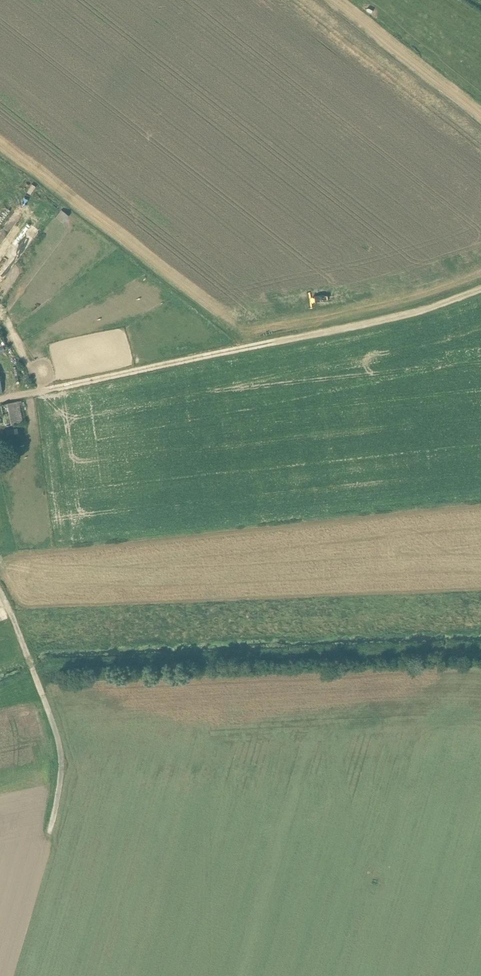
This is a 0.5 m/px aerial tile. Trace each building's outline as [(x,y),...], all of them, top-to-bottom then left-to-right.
[(28,225),(25,232),(36,235),(38,228),(28,225)] [(19,401),(1,405),(5,426),(23,422),(19,401)]
